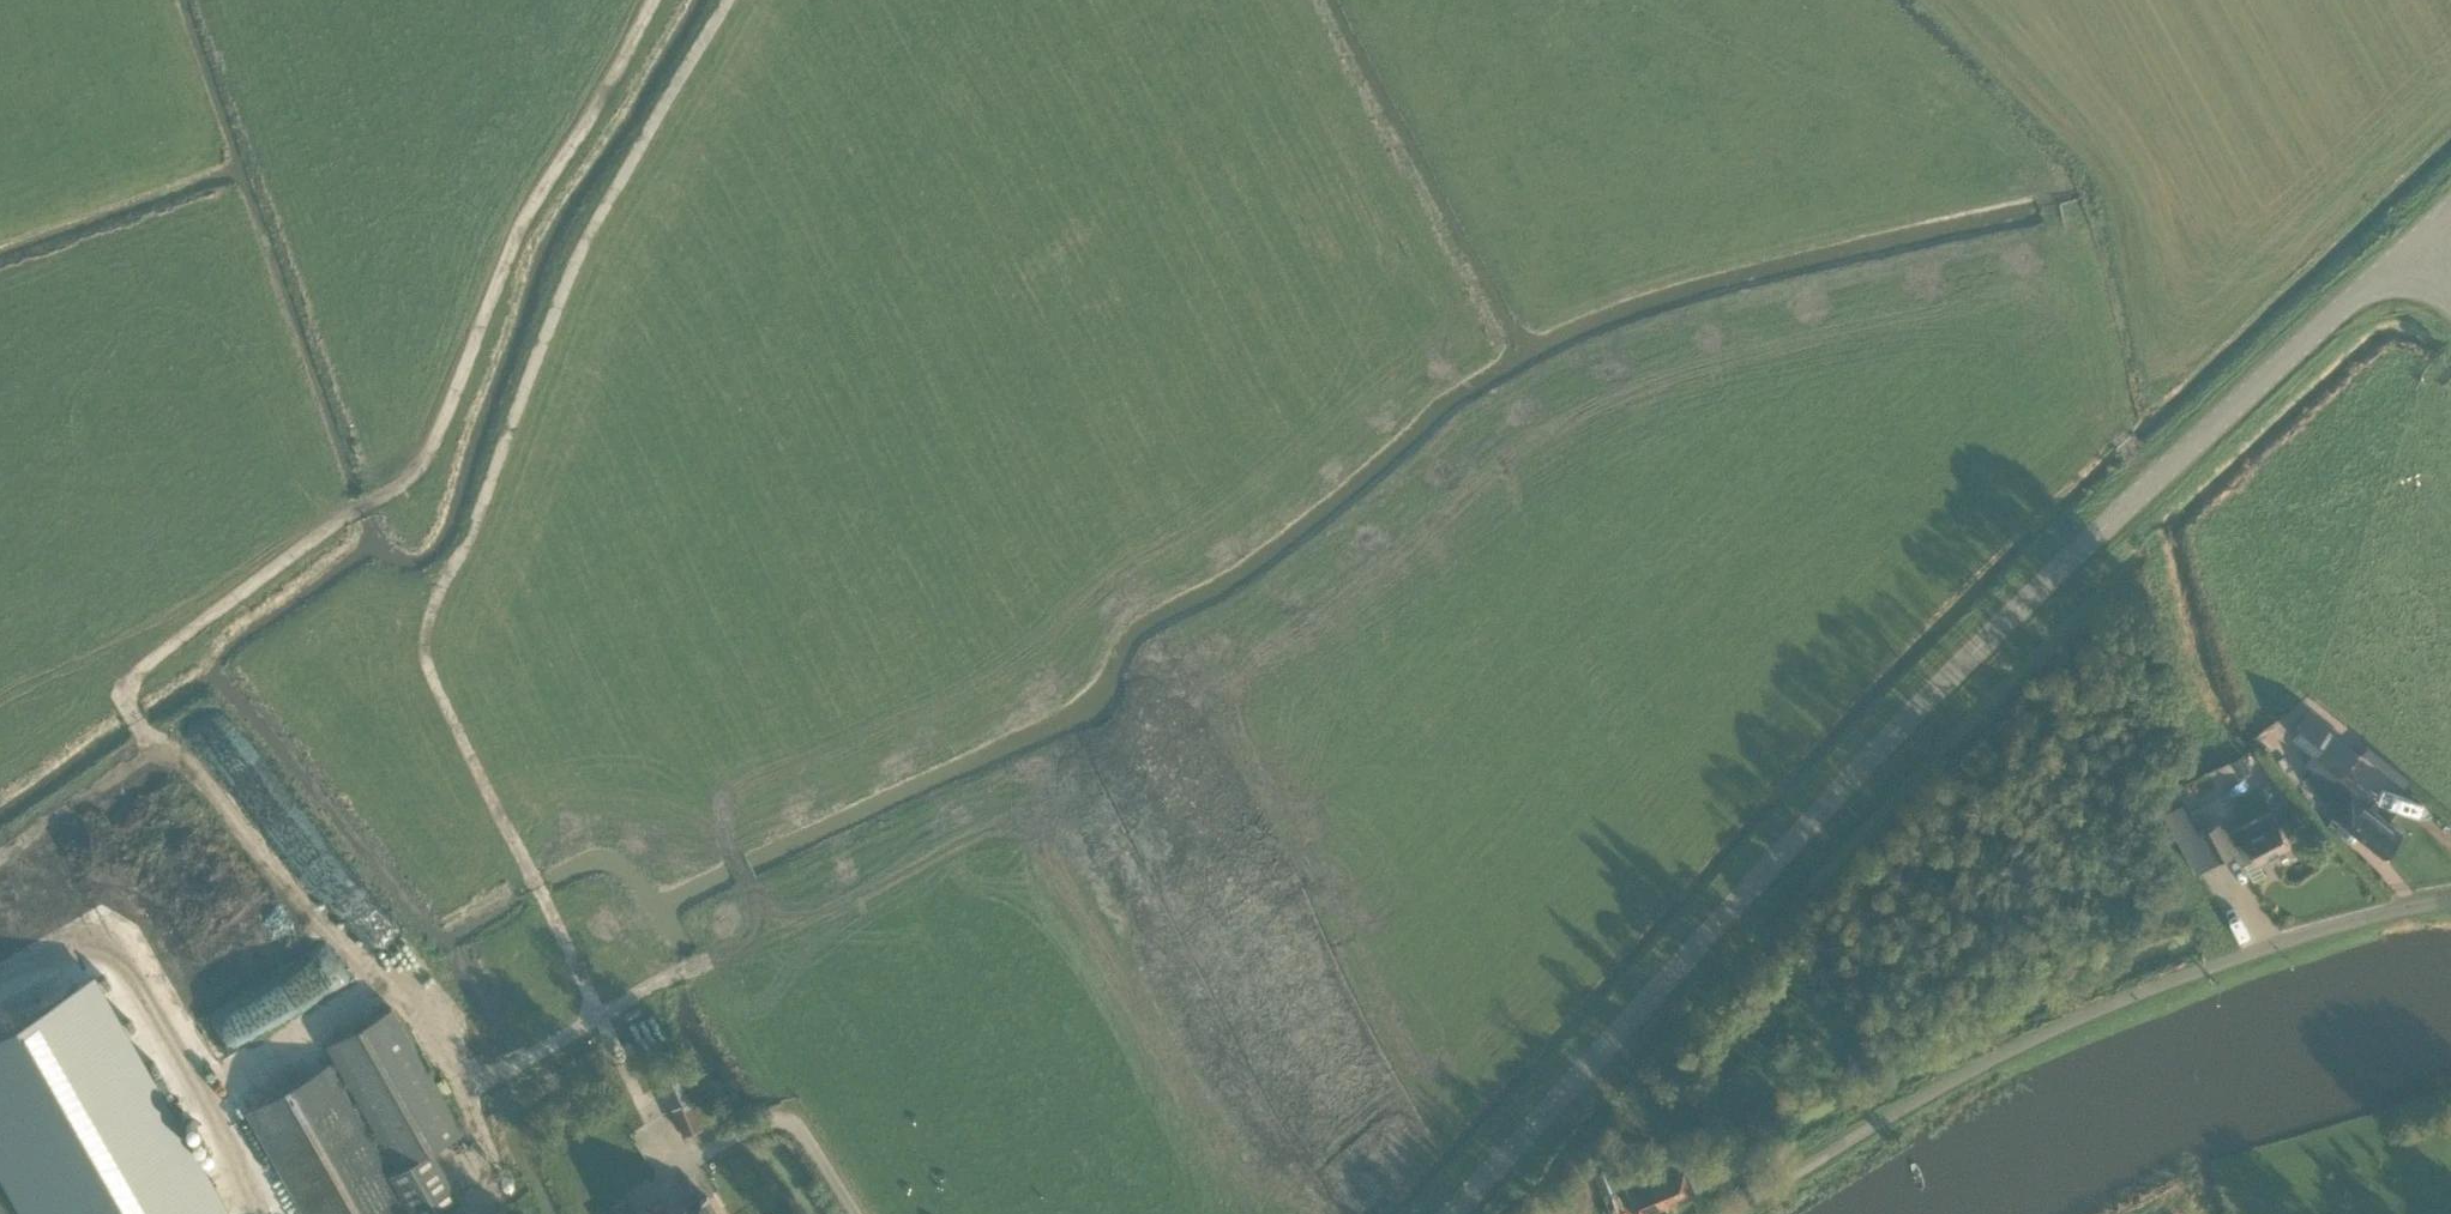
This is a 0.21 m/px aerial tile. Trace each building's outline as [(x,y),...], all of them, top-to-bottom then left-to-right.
[(2288,732),(2312,752),(2339,775),(2343,770),(2359,750),(2308,708),(2288,732)] [(2335,813),(2385,852),(2401,831),(2369,805),(2376,797),(2343,770),(2339,775),(2312,752),(2305,761),(2312,766),(2301,779),(2338,809),(2335,813)] [(2238,777),(2253,770),(2244,753),(2230,760),(2238,777)] [(2277,821),(2271,811),(2229,834),(2221,820),(2187,839),(2201,867),(2235,849),(2243,863),(2257,855),(2260,860),(2289,844),(2277,821)] [(0,1026),(0,1167),(27,1213),(228,1213),(127,1036),(91,975),(0,1026)] [(431,1148),(462,1131),(392,1006),(327,1042),(397,1167),(390,1171),(329,1061),(246,1108),(305,1213),(434,1213),(460,1200),(431,1148)] [(683,1135),(702,1127),(681,1077),(662,1085),(683,1135)] [(1677,1158),(1659,1166),(1663,1176),(1654,1179),(1653,1175),(1625,1186),(1637,1213),(1657,1213),(1667,1210),(1665,1206),(1695,1193),(1694,1191),(1702,1188),(1703,1183),(1697,1167),(1692,1166),(1684,1169),(1684,1167),(1681,1168),(1677,1158)] [(706,1195),(685,1209),(683,1205),(670,1213),(718,1213),(706,1195)]
